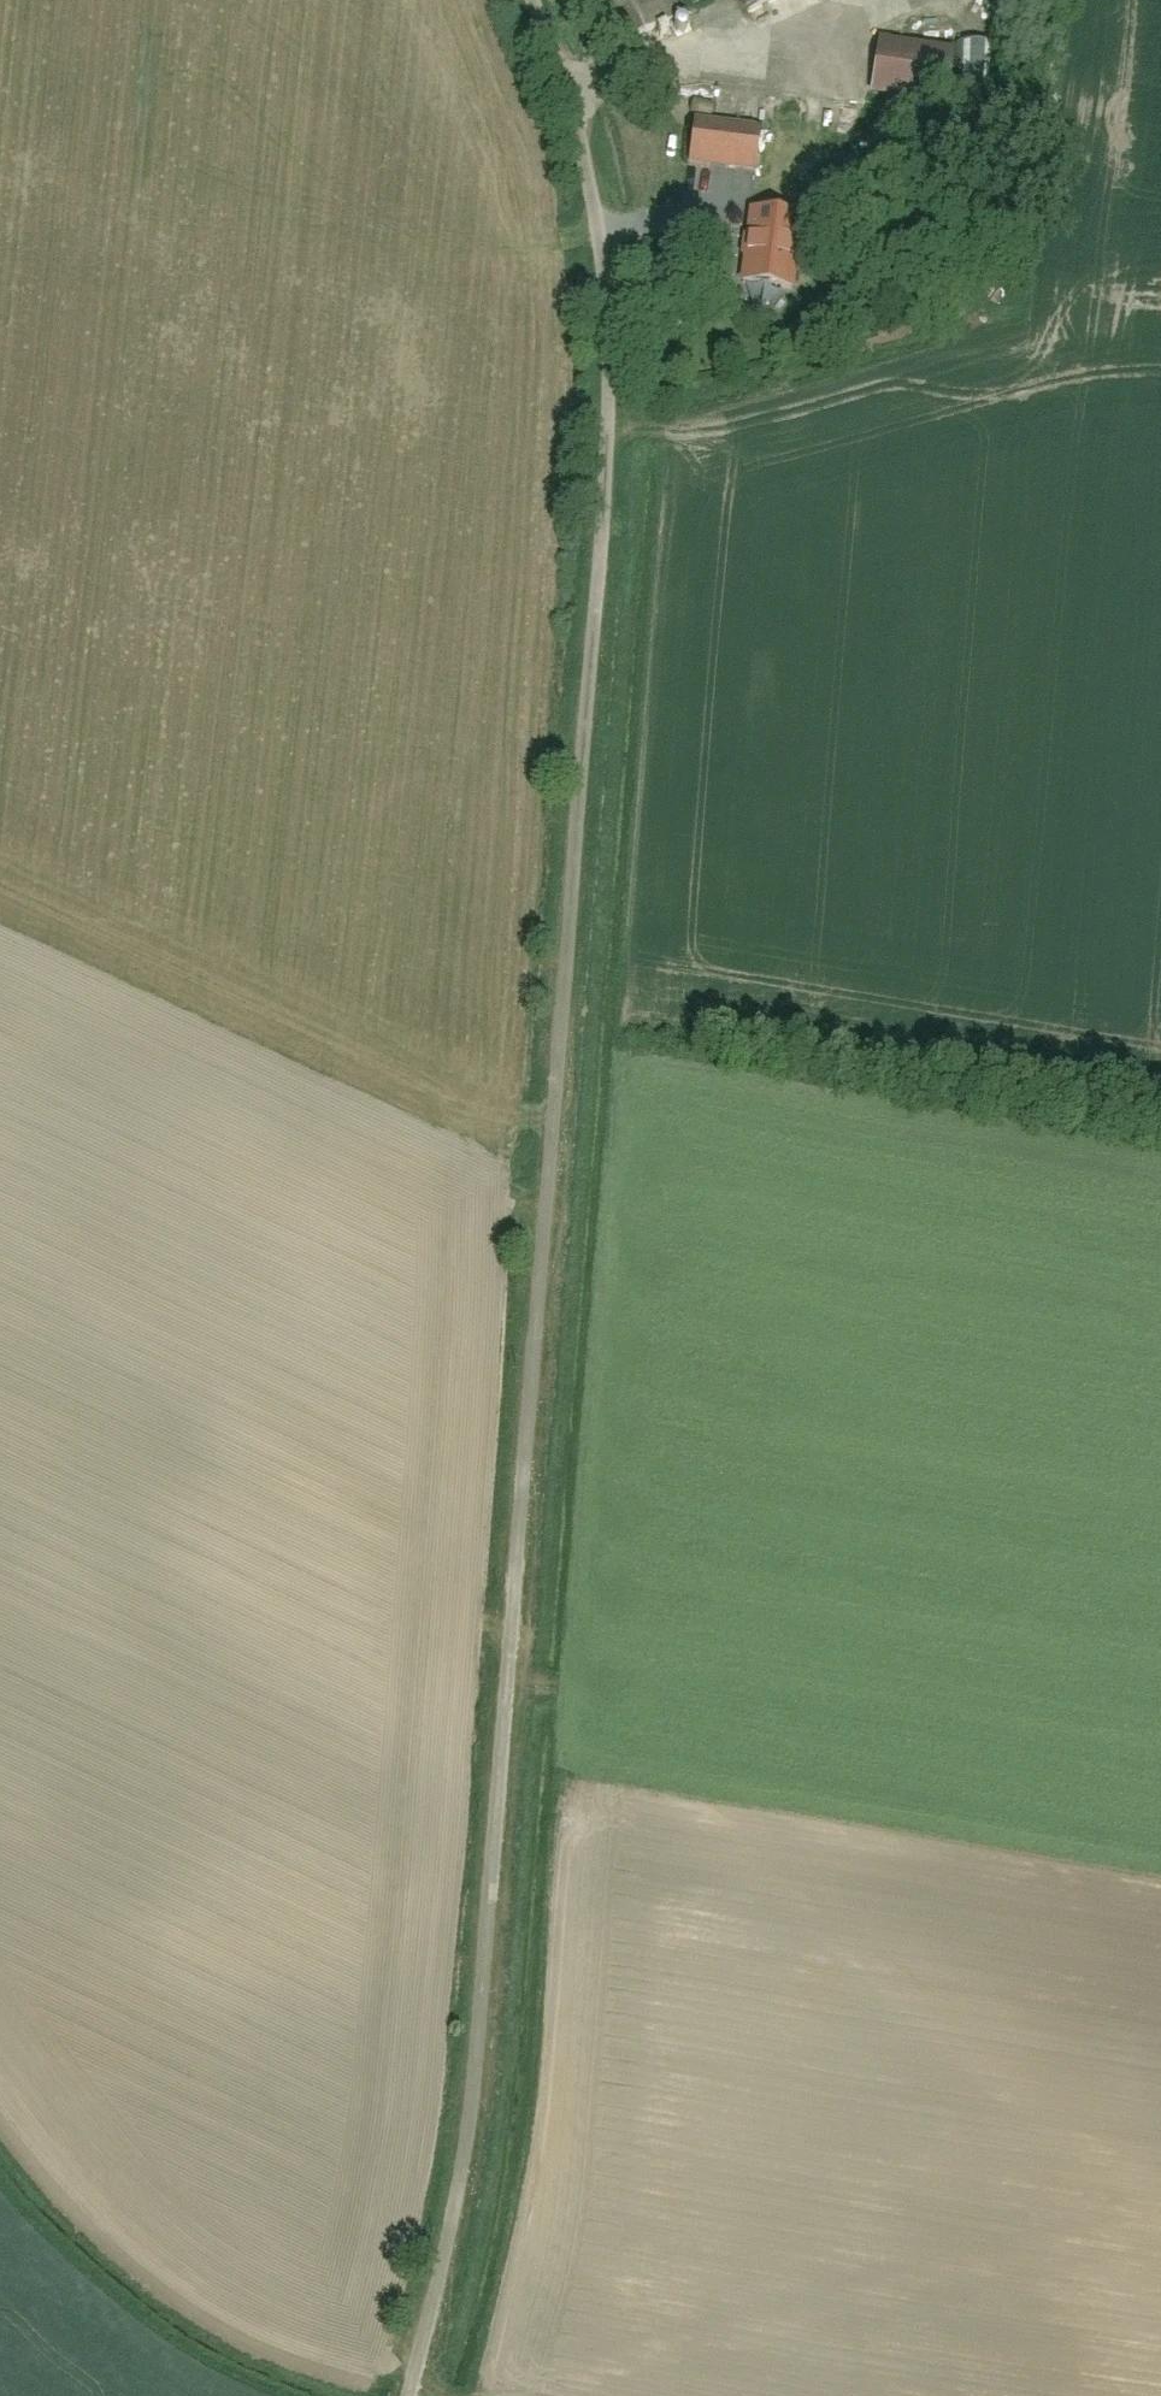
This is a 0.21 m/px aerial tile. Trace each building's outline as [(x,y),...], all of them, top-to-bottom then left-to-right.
[(604,43),(665,16),(658,0),(585,0),(604,43)] [(887,45),(880,89),(957,102),(965,58),(887,45)] [(691,162),(756,170),(761,131),(697,123),(691,162)] [(743,283),(790,290),(801,219),(753,212),(743,283)]
